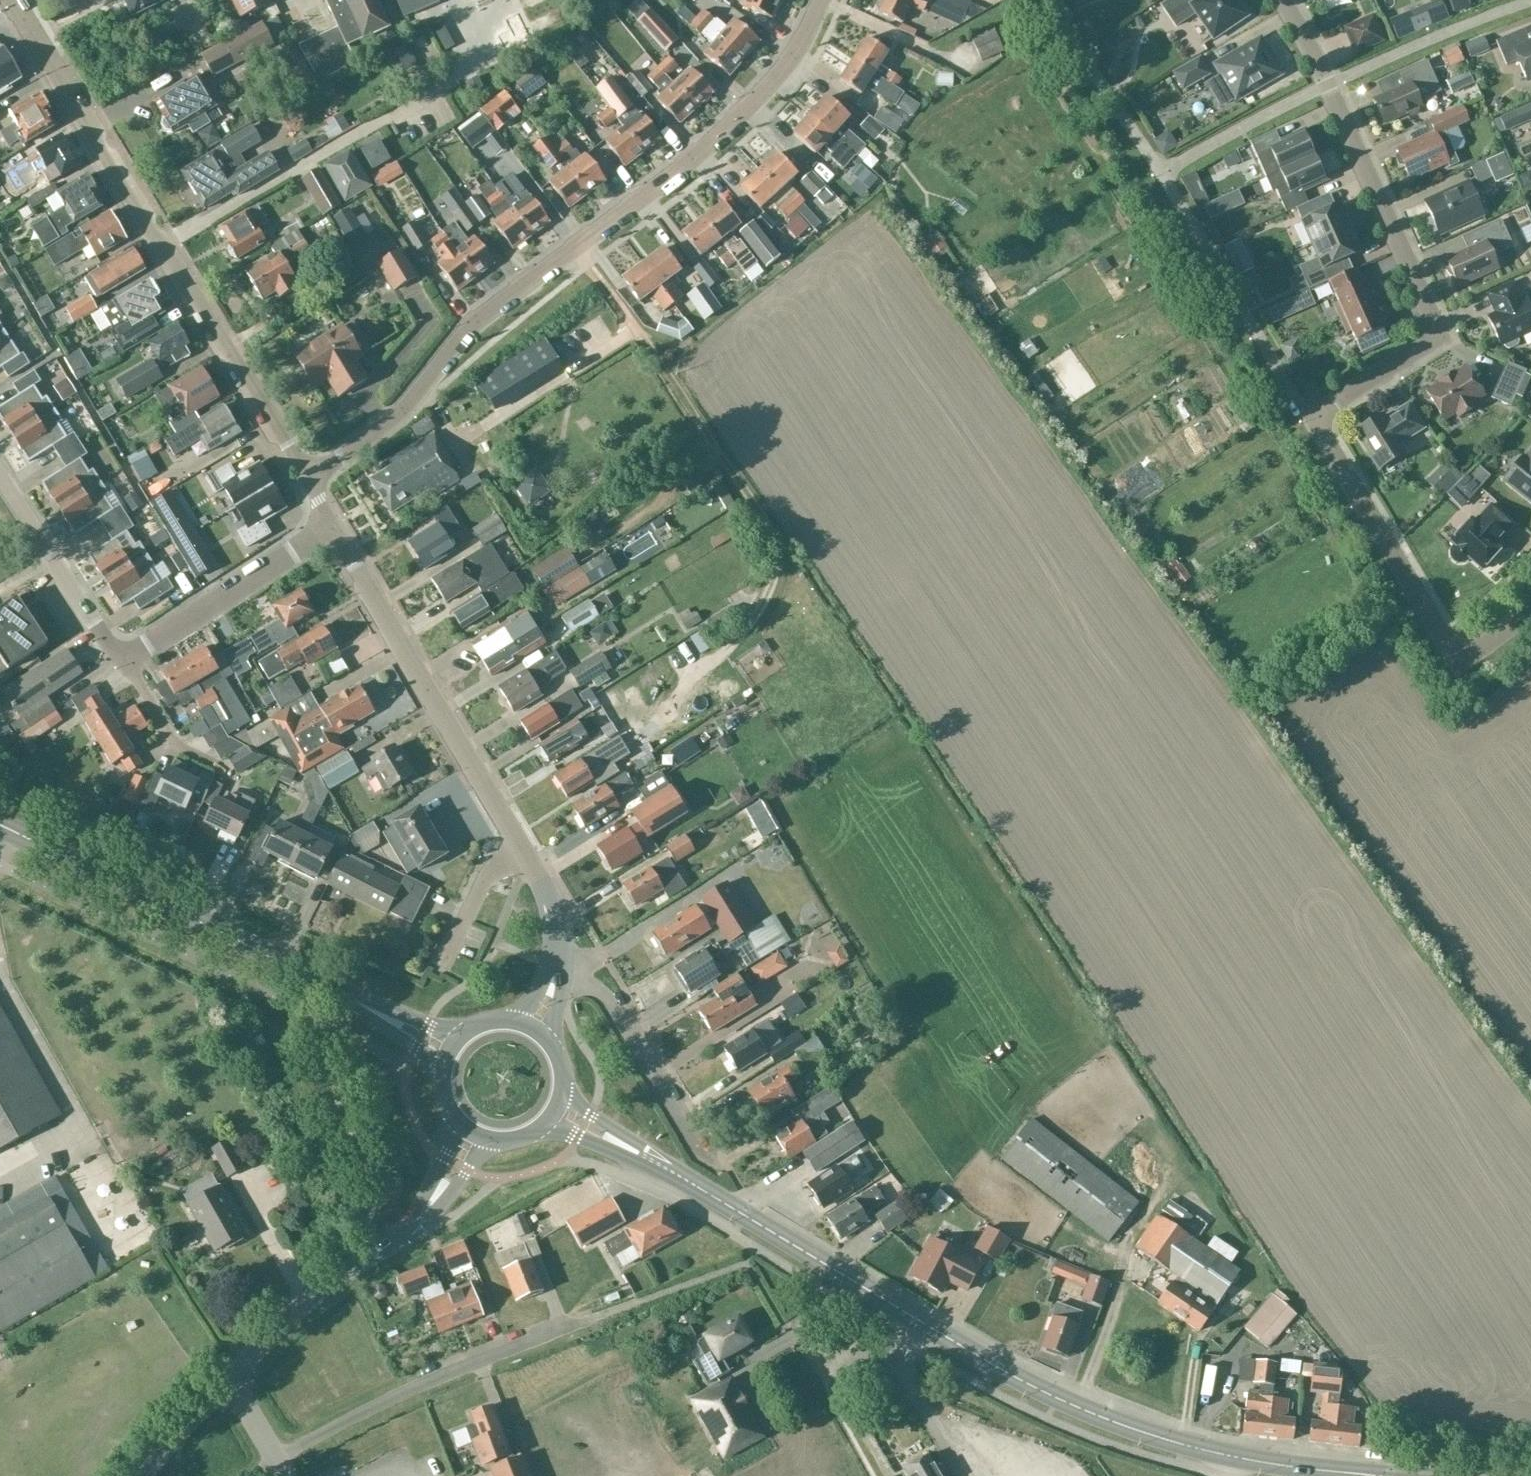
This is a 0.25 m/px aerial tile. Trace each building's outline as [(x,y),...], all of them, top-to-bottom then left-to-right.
[(133,17),(168,0),(125,0),(133,17)] [(241,20),(272,6),(269,0),(232,0),(241,20)] [(388,29),(376,2),(380,0),(326,0),(339,29),(301,47),(321,82),(354,62),(347,47),(388,29)] [(404,19),(422,11),(416,0),(395,0),(404,19)] [(422,11),(439,3),(438,0),(416,0),(422,11)] [(644,0),(620,0),(628,11),(644,0)] [(744,6),(773,19),(782,0),(746,0),(744,6)] [(928,0),(885,0),(879,13),(901,23),(910,6),(923,12),(928,0)] [(963,20),(971,3),(964,0),(935,0),(932,7),(963,20)] [(1162,6),(1176,27),(1196,13),(1214,39),(1248,16),(1237,0),(1170,0),(1162,6)] [(1450,20),(1442,0),(1439,0),(1389,20),(1398,41),(1450,20)] [(679,39),(652,9),(639,22),(666,51),(679,39)] [(717,20),(715,21),(704,11),(698,18),(744,60),(760,42),(735,20),(727,28),(717,20)] [(1373,17),(1346,29),(1356,53),(1383,41),(1373,17)] [(703,35),(713,44),(704,54),(729,76),(744,60),(698,18),(691,25),(702,36),(703,35)] [(203,57),(214,77),(274,45),(263,25),(203,57)] [(416,28),(394,36),(402,60),(406,59),(413,78),(432,71),(416,28)] [(972,39),(983,62),(1005,51),(994,29),(972,39)] [(561,47),(570,59),(579,52),(582,55),(594,46),(582,30),(561,47)] [(1496,42),(1507,66),(1519,60),(1528,81),(1530,79),(1530,43),(1529,43),(1523,30),(1496,42)] [(1465,45),(1471,58),(1489,50),(1484,37),(1465,45)] [(867,39),(853,61),(897,89),(902,80),(880,66),(888,53),(867,39)] [(1244,99),(1257,91),(1256,88),(1279,74),(1260,41),(1217,66),(1221,73),(1207,81),(1221,106),(1236,98),(1236,99),(1242,96),(1244,99)] [(1463,60),(1457,47),(1442,54),(1448,67),(1463,60)] [(12,90),(10,87),(23,79),(5,48),(0,51),(0,97),(12,90)] [(669,57),(659,67),(667,77),(678,66),(669,57)] [(1200,59),(1175,74),(1184,89),(1209,75),(1200,59)] [(853,61),(840,82),(861,95),(865,88),(895,107),(904,94),(897,89),(853,61)] [(1406,86),(1374,100),(1385,124),(1407,114),(1408,115),(1411,116),(1418,113),(1420,110),(1419,108),(1422,107),(1419,101),(1441,92),(1427,62),(1400,74),(1406,86)] [(648,77),(660,90),(657,93),(660,97),(657,100),(680,124),(697,109),(674,84),(667,77),(659,67),(648,77)] [(514,83),(527,100),(546,84),(534,68),(514,83)] [(691,69),(674,84),(697,109),(714,93),(691,69)] [(653,90),(638,71),(627,80),(643,99),(653,90)] [(944,73),(943,87),(953,87),(953,74),(944,73)] [(162,126),(166,132),(173,133),(174,134),(189,125),(194,134),(211,124),(206,114),(217,107),(198,76),(187,83),(186,82),(155,101),(166,118),(164,118),(165,119),(162,126)] [(610,110),(617,119),(624,128),(643,154),(662,140),(642,114),(640,115),(612,77),(595,89),(611,109),(610,110)] [(505,91),(480,110),(484,115),(498,132),(522,114),(505,91)] [(16,126),(3,133),(10,145),(20,139),(24,146),(55,127),(47,113),(50,111),(41,96),(9,114),(16,126)] [(828,98),(811,117),(851,153),(856,157),(864,147),(841,126),(849,117),(828,98)] [(1500,117),(1506,132),(1530,121),(1530,104),(1500,117)] [(1405,167),(1411,180),(1448,163),(1450,168),(1459,164),(1453,150),(1445,154),(1442,148),(1450,144),(1445,133),(1469,122),(1461,106),(1430,121),(1436,133),(1397,151),(1399,154),(1397,158),(1400,166),(1405,167)] [(606,128),(617,119),(610,110),(599,118),(606,128)] [(323,131),(329,142),(351,129),(342,113),(326,123),(328,127),(323,131)] [(498,132),(484,115),(460,133),(473,150),(487,140),(498,132)] [(869,116),(860,126),(877,140),(885,129),(869,116)] [(851,153),(811,117),(794,135),(816,154),(825,144),(833,151),(829,155),(845,169),(856,157),(851,153)] [(625,168),(643,154),(624,128),(605,141),(625,168)] [(1250,142),(1261,166),(1266,178),(1314,157),(1309,147),(1313,145),(1306,129),(1281,141),(1276,130),(1250,142)] [(229,144),(183,173),(188,182),(194,192),(205,210),(236,191),(239,196),(280,171),(269,153),(243,169),(244,170),(230,178),(226,172),(243,161),(240,155),(261,142),(254,130),(229,145),(229,144)] [(549,141),(548,142),(588,195),(606,181),(587,155),(582,158),(576,150),(574,152),(566,142),(561,135),(550,143),(549,141)] [(13,194),(32,182),(33,183),(44,176),(50,184),(78,168),(70,154),(71,153),(71,152),(72,147),(68,141),(63,139),(62,138),(31,156),(35,165),(6,182),(13,194)] [(295,162),(313,151),(306,140),(288,151),(295,162)] [(374,170),(390,160),(379,142),(363,152),(374,170)] [(550,183),(570,209),(588,195),(548,142),(536,151),(542,160),(543,159),(553,173),(553,181),(550,183)] [(23,164),(16,153),(0,163),(0,179),(23,164)] [(328,167),(348,200),(370,186),(351,153),(328,167)] [(1504,153),(1471,167),(1476,180),(1495,172),(1499,183),(1514,177),(1504,154),(1504,153)] [(779,154),(760,171),(797,210),(805,202),(788,184),(798,175),(779,154)] [(1318,167),(1314,157),(1266,178),(1273,192),(1276,191),(1286,213),(1308,203),(1304,192),(1329,181),(1322,165),(1318,167)] [(342,205),(320,169),(303,179),(325,215),(342,205)] [(742,189),(761,209),(771,200),(788,218),(795,212),(797,210),(760,171),(742,189)] [(811,173),(802,182),(824,205),(833,196),(811,173)] [(38,224),(33,227),(45,248),(50,245),(68,234),(65,229),(73,225),(81,220),(85,218),(101,208),(93,195),(97,192),(87,177),(56,196),(64,210),(38,225),(38,224)] [(512,177),(496,188),(499,192),(506,202),(532,237),(551,223),(531,196),(528,198),(512,177)] [(1469,183),(1425,202),(1432,218),(1428,220),(1426,224),(1430,232),(1434,233),(1438,232),(1440,235),(1484,215),(1469,183)] [(1197,208),(1209,203),(1203,188),(1189,194),(1197,208)] [(499,192),(488,200),(495,210),(506,202),(499,192)] [(477,195),(466,204),(480,224),(492,215),(477,195)] [(1297,209),(1313,245),(1350,228),(1340,204),(1329,209),(1323,197),(1297,209)] [(494,224),(514,251),(532,237),(506,202),(495,210),(502,218),(494,224)] [(467,234),(480,224),(466,204),(452,214),(467,234)] [(704,219),(736,261),(745,273),(757,264),(740,242),(738,244),(731,234),(741,226),(724,204),(704,219)] [(266,244),(258,230),(269,224),(258,207),(248,213),(222,229),(231,244),(230,245),(231,246),(229,252),(233,258),(238,259),(239,261),(266,244)] [(369,241),(350,209),(334,218),(354,250),(369,241)] [(810,228),(795,212),(788,218),(792,222),(786,227),(797,240),(810,228)] [(54,268),(66,261),(89,247),(96,259),(126,241),(110,214),(90,226),(87,223),(84,225),(86,228),(45,253),(54,268)] [(765,214),(756,222),(767,234),(776,226),(765,214)] [(726,269),(736,261),(704,219),(684,235),(701,257),(711,249),(726,269)] [(1474,248),(1447,260),(1448,262),(1446,268),(1448,273),(1454,277),(1458,287),(1498,269),(1491,253),(1512,244),(1502,220),(1468,235),(1474,248)] [(404,228),(418,251),(428,245),(415,222),(404,228)] [(740,234),(766,269),(781,258),(754,223),(740,234)] [(455,224),(443,233),(451,244),(463,234),(455,224)] [(1361,252),(1350,228),(1313,245),(1319,258),(1299,267),(1309,290),(1353,270),(1347,258),(1361,252)] [(297,281),(287,265),(311,251),(299,231),(273,247),(278,256),(248,274),(255,285),(254,291),(258,297),(263,298),(264,300),(278,292),(282,299),(297,290),(293,283),(297,281)] [(353,261),(339,237),(335,231),(329,235),(332,241),(333,241),(347,265),(353,261)] [(443,233),(432,242),(439,252),(438,253),(444,261),(438,265),(458,292),(476,278),(457,252),(451,244),(443,233)] [(463,234),(451,244),(457,252),(476,278),(496,264),(476,238),(469,243),(463,234)] [(664,249),(644,264),(674,305),(683,298),(670,280),(681,272),(664,249)] [(420,278),(403,250),(377,266),(394,294),(420,278)] [(100,271),(86,279),(97,299),(144,271),(132,252),(125,256),(123,253),(98,267),(100,271)] [(1254,269),(1247,254),(1232,261),(1239,276),(1254,269)] [(694,269),(709,289),(720,281),(704,261),(694,269)] [(644,264),(624,279),(641,302),(652,294),(665,312),(674,305),(644,264)] [(1335,306),(1341,320),(1383,301),(1376,284),(1367,288),(1365,281),(1362,282),(1357,270),(1330,282),(1339,303),(1335,306)] [(140,345),(133,333),(165,314),(157,300),(160,298),(151,282),(115,304),(113,302),(101,309),(113,331),(112,332),(120,345),(116,347),(122,356),(140,345)] [(1264,283),(1251,286),(1256,303),(1269,300),(1264,283)] [(704,284),(687,297),(704,319),(721,307),(704,284)] [(1488,295),(1495,309),(1497,308),(1499,313),(1489,318),(1501,346),(1504,344),(1506,348),(1510,349),(1517,346),(1519,342),(1517,338),(1530,332),(1530,308),(1528,301),(1522,303),(1513,284),(1488,295)] [(28,304),(37,317),(49,309),(40,295),(28,304)] [(90,297),(67,310),(75,323),(98,310),(90,297)] [(1391,318),(1383,301),(1341,320),(1347,334),(1352,332),(1362,354),(1389,342),(1383,329),(1385,328),(1383,321),(1391,318)] [(694,332),(692,329),(693,329),(685,319),(679,324),(664,319),(658,333),(681,341),(694,332)] [(316,344),(298,356),(316,385),(330,376),(343,396),(369,379),(357,360),(364,355),(346,326),(327,337),(326,335),(315,341),(316,344)] [(177,328),(150,344),(152,349),(155,354),(157,356),(164,368),(168,365),(169,367),(176,363),(177,365),(191,357),(186,348),(188,347),(177,328)] [(4,330),(0,333),(0,369),(2,368),(9,378),(30,365),(24,354),(21,356),(4,330)] [(573,331),(562,337),(574,359),(584,353),(573,331)] [(546,340),(477,383),(494,410),(563,368),(546,340)] [(153,362),(118,382),(128,400),(163,379),(153,362)] [(1507,362),(1495,390),(1491,398),(1512,407),(1515,399),(1527,371),(1507,362)] [(1440,385),(1427,393),(1444,420),(1456,413),(1459,418),(1476,407),(1473,403),(1485,396),(1467,368),(1454,376),(1453,373),(1439,382),(1440,385)] [(202,370),(157,397),(165,410),(178,403),(188,418),(219,399),(202,370)] [(13,437),(55,410),(47,397),(43,400),(34,387),(41,382),(35,371),(13,385),(20,395),(0,408),(0,417),(13,437)] [(63,402),(77,393),(68,378),(53,387),(63,402)] [(1373,422),(1356,433),(1379,469),(1406,452),(1400,443),(1424,428),(1409,405),(1376,426),(1373,422)] [(241,434),(224,407),(166,442),(175,456),(201,440),(209,454),(241,434)] [(53,447),(59,458),(81,444),(74,433),(67,438),(58,424),(63,422),(55,410),(13,437),(29,462),(53,447)] [(411,428),(412,430),(418,440),(436,430),(429,418),(411,428)] [(393,514),(413,501),(417,507),(461,480),(451,465),(454,463),(435,434),(390,462),(393,468),(372,481),(393,514)] [(42,483),(59,509),(101,483),(93,470),(89,473),(81,459),(88,455),(81,444),(59,458),(66,468),(42,483)] [(150,479),(159,474),(145,449),(129,459),(143,483),(150,479)] [(1504,481),(1530,502),(1530,453),(1526,459),(1523,457),(1504,481)] [(1463,477),(1448,461),(1428,481),(1443,497),(1463,477)] [(223,488),(236,508),(271,487),(259,467),(237,480),(228,466),(207,480),(215,493),(223,488)] [(1470,477),(1480,487),(1490,476),(1480,466),(1470,477)] [(536,471),(515,486),(529,505),(550,491),(536,471)] [(149,498),(173,486),(165,472),(142,484),(149,498)] [(1468,475),(1447,495),(1462,509),(1481,488),(1470,478),(1468,475)] [(99,520),(106,531),(127,517),(120,506),(113,511),(105,497),(109,495),(101,483),(59,509),(75,535),(99,520)] [(271,487),(236,508),(248,528),(238,534),(247,548),(269,534),(261,522),(284,507),(271,487)] [(204,488),(190,493),(196,510),(210,506),(204,488)] [(153,503),(177,543),(194,532),(170,493),(153,503)] [(1472,519),(1451,542),(1455,545),(1453,547),(1451,552),(1451,557),(1454,561),(1459,563),(1464,563),(1468,560),(1470,559),(1482,570),(1503,547),(1498,543),(1513,525),(1491,505),(1475,523),(1472,519)] [(136,515),(144,542),(156,538),(148,511),(136,515)] [(497,514),(472,529),(483,547),(507,532),(497,514)] [(88,556),(105,582),(147,555),(139,543),(135,545),(127,532),(134,528),(127,517),(106,531),(112,541),(88,556)] [(410,543),(426,570),(469,544),(461,530),(447,538),(439,526),(410,543)] [(215,567),(194,532),(177,543),(198,577),(215,567)] [(148,546),(151,558),(167,555),(164,542),(148,546)] [(509,576),(490,545),(433,581),(447,603),(477,584),(482,592),(509,576)] [(605,548),(580,561),(587,573),(612,560),(605,548)] [(568,549),(534,571),(545,589),(579,568),(568,549)] [(105,582),(122,608),(133,601),(140,611),(174,589),(167,578),(159,583),(151,570),(155,567),(147,555),(105,582)] [(1191,578),(1181,564),(1179,565),(1176,561),(1162,571),(1167,576),(1169,575),(1178,587),(1191,578)] [(174,568),(174,585),(186,585),(186,568),(174,568)] [(553,603),(554,603),(556,606),(592,586),(580,568),(545,590),(553,603)] [(514,575),(501,584),(453,613),(463,630),(501,607),(500,606),(524,591),(514,575)] [(298,637),(293,628),(315,615),(308,603),(311,600),(307,593),(302,593),(302,592),(274,608),(282,621),(251,639),(260,655),(277,644),(279,648),(298,637)] [(2,674),(8,670),(47,644),(16,599),(0,610),(0,671),(2,674)] [(573,635),(600,618),(591,604),(564,621),(573,635)] [(715,635),(739,620),(731,608),(707,622),(715,635)] [(687,631),(702,622),(696,613),(692,615),(689,610),(678,616),(687,631)] [(473,646),(485,664),(537,631),(526,612),(473,646)] [(323,629),(278,655),(276,653),(259,662),(270,680),(287,671),(288,672),(306,662),(309,667),(336,651),(334,647),(336,643),(333,638),(328,638),(323,629)] [(494,678),(534,652),(546,645),(537,631),(485,664),(494,678)] [(211,705),(223,724),(205,734),(213,747),(229,738),(228,736),(229,735),(230,737),(242,731),(234,718),(224,700),(220,703),(212,688),(215,686),(225,681),(219,670),(206,648),(184,661),(210,706),(211,705)] [(29,729),(28,728),(54,711),(45,698),(81,674),(65,650),(2,692),(18,716),(19,715),(22,719),(12,726),(19,736),(29,729)] [(580,689),(593,682),(597,689),(611,680),(606,673),(612,669),(601,653),(570,673),(580,689)] [(538,665),(500,689),(516,714),(543,697),(536,685),(546,680),(563,670),(554,655),(538,665)] [(202,711),(210,706),(184,661),(163,674),(176,696),(188,689),(193,699),(194,698),(202,711)] [(281,710),(294,703),(303,697),(291,676),(269,689),(281,710)] [(617,720),(637,709),(623,683),(603,694),(617,720)] [(290,711),(249,734),(258,750),(280,738),(301,775),(344,750),(336,737),(353,727),(352,725),(374,713),(359,687),(320,709),(321,711),(298,724),(290,711)] [(590,687),(580,694),(585,702),(595,695),(590,687)] [(583,708),(572,691),(521,724),(533,742),(559,725),(558,723),(583,708)] [(271,695),(263,700),(267,707),(275,702),(271,695)] [(86,705),(78,710),(81,715),(86,722),(100,745),(143,718),(136,707),(114,720),(99,696),(86,705)] [(240,702),(229,709),(234,718),(241,729),(252,722),(240,702)] [(57,711),(20,737),(26,746),(63,721),(57,711)] [(148,726),(143,718),(100,745),(113,766),(121,761),(129,773),(142,765),(126,740),(148,726)] [(551,764),(575,749),(589,740),(578,723),(540,747),(543,751),(542,757),(546,763),(551,763),(551,764)] [(689,753),(702,743),(691,727),(677,737),(689,753)] [(192,753),(205,745),(198,733),(185,740),(192,753)] [(619,736),(554,777),(568,799),(594,782),(597,787),(611,778),(620,773),(615,765),(631,755),(619,736)] [(268,758),(249,747),(229,758),(238,775),(268,758)] [(364,770),(369,779),(375,776),(385,793),(412,778),(395,748),(373,760),(375,763),(364,770)] [(359,773),(351,759),(348,753),(317,769),(330,790),(359,773)] [(151,812),(159,797),(185,810),(189,801),(201,806),(202,803),(212,782),(214,779),(202,774),(197,783),(183,776),(187,767),(176,761),(171,771),(168,770),(162,783),(152,778),(144,795),(139,806),(151,812)] [(269,854),(292,866),(307,836),(321,809),(320,809),(327,794),(325,789),(317,774),(303,782),(309,806),(301,822),(297,820),(293,828),(281,822),(276,831),(267,827),(250,860),(263,867),(269,854)] [(619,808),(613,798),(633,786),(626,774),(573,807),(586,828),(619,808)] [(124,800),(138,807),(139,806),(150,782),(135,776),(124,800)] [(223,787),(212,782),(202,803),(213,808),(206,823),(238,839),(256,803),(238,794),(236,800),(227,795),(222,805),(216,802),(223,787)] [(648,839),(677,821),(688,815),(672,790),(633,814),(640,826),(630,833),(629,831),(601,849),(614,870),(643,852),(638,845),(648,839)] [(394,827),(383,833),(395,854),(433,831),(420,808),(392,824),(394,827)] [(374,822),(353,835),(344,854),(328,885),(386,915),(387,913),(412,925),(430,889),(406,876),(399,889),(370,875),(373,868),(359,861),(364,853),(365,855),(380,846),(380,832),(374,822)] [(433,831),(395,854),(407,875),(418,869),(419,871),(447,855),(433,831)] [(685,835),(666,847),(677,864),(696,852),(685,835)] [(344,854),(333,849),(307,836),(292,866),(317,879),(328,885),(344,854)] [(638,907),(665,890),(671,899),(689,888),(671,858),(626,886),(631,895),(629,897),(634,906),(636,904),(638,907)] [(668,956),(686,945),(718,925),(730,944),(745,934),(760,960),(792,940),(776,915),(766,921),(756,928),(728,884),(702,900),(705,904),(679,920),(678,918),(669,924),(670,926),(655,935),(657,938),(654,939),(660,948),(662,947),(668,956)] [(683,982),(681,983),(687,992),(690,991),(691,994),(719,976),(710,962),(723,954),(717,944),(704,952),(703,951),(675,969),(683,982)] [(836,944),(826,948),(832,965),(842,962),(836,944)] [(762,962),(772,977),(788,968),(778,952),(762,962)] [(699,1012),(713,1035),(743,1016),(736,1005),(750,996),(739,977),(714,992),(719,1000),(699,1012)] [(784,1001),(788,1015),(805,1011),(801,997),(784,1001)] [(776,1000),(762,1010),(771,1023),(785,1013),(776,1000)] [(61,1116),(0,1008),(0,1150),(61,1116)] [(752,1032),(725,1049),(731,1060),(729,1061),(735,1070),(737,1069),(739,1071),(769,1052),(783,1044),(769,1022),(765,1024),(752,1033),(752,1032)] [(267,1046),(260,1033),(251,1038),(258,1050),(267,1046)] [(783,1044),(769,1052),(776,1063),(805,1045),(798,1034),(783,1044)] [(816,1039),(796,1052),(805,1066),(825,1053),(816,1039)] [(793,1064),(750,1091),(759,1106),(759,1108),(762,1114),(765,1115),(766,1118),(795,1100),(786,1085),(801,1076),(793,1064)] [(806,1128),(802,1121),(777,1137),(790,1159),(828,1135),(823,1128),(831,1123),(824,1112),(842,1102),(833,1087),(805,1104),(813,1119),(816,1122),(806,1128)] [(1109,1242),(1139,1203),(1112,1180),(1111,1182),(1032,1120),(1002,1158),(1109,1242)] [(805,1155),(817,1173),(865,1142),(854,1124),(805,1155)] [(245,1169),(229,1140),(211,1150),(228,1179),(245,1169)] [(810,1187),(817,1197),(814,1199),(819,1207),(822,1205),(824,1208),(852,1190),(843,1176),(849,1173),(850,1175),(863,1167),(856,1156),(810,1187)] [(866,1215),(878,1206),(886,1201),(876,1186),(831,1216),(835,1223),(832,1225),(841,1240),(859,1228),(865,1226),(867,1222),(869,1220),(866,1215)] [(925,1198),(937,1210),(949,1199),(937,1186),(925,1198)] [(220,1188),(189,1205),(215,1252),(247,1235),(220,1188)] [(625,1222),(618,1210),(612,1197),(567,1222),(581,1248),(605,1235),(604,1234),(625,1222)] [(95,1278),(84,1260),(50,1199),(0,1227),(0,1332),(95,1278)] [(896,1202),(877,1216),(888,1232),(908,1219),(896,1202)] [(663,1210),(605,1244),(613,1257),(636,1244),(643,1256),(678,1235),(663,1210)] [(524,1214),(511,1220),(519,1238),(532,1233),(524,1214)] [(1158,1215),(1136,1248),(1170,1271),(1170,1272),(1178,1277),(1174,1284),(1173,1283),(1158,1304),(1199,1332),(1240,1271),(1197,1242),(1182,1232),(1158,1215)] [(988,1228),(975,1250),(996,1262),(1009,1240),(988,1228)] [(931,1239),(911,1277),(941,1294),(948,1281),(967,1291),(981,1266),(931,1239)] [(442,1250),(450,1272),(473,1263),(464,1242),(442,1250)] [(524,1246),(496,1257),(502,1272),(506,1271),(518,1302),(542,1293),(524,1246)] [(1057,1263),(1053,1272),(1072,1279),(1075,1270),(1057,1263)] [(398,1277),(406,1297),(422,1291),(438,1333),(460,1324),(448,1293),(444,1294),(440,1284),(431,1287),(423,1268),(398,1277)] [(1090,1276),(1082,1300),(1101,1306),(1110,1283),(1090,1276)] [(452,1291),(448,1293),(460,1324),(483,1315),(471,1284),(457,1289),(455,1285),(451,1286),(452,1291)] [(1296,1315),(1284,1305),(1288,1301),(1277,1291),(1245,1328),(1268,1348),(1296,1315)] [(1049,1333),(1044,1348),(1067,1357),(1082,1313),(1057,1304),(1047,1332),(1049,1333)] [(738,1319),(707,1337),(708,1339),(698,1344),(706,1357),(695,1363),(707,1384),(728,1372),(721,1360),(749,1344),(744,1336),(747,1334),(738,1319)] [(1277,1363),(1257,1361),(1254,1384),(1260,1384),(1260,1392),(1250,1391),(1249,1395),(1248,1396),(1246,1410),(1253,1411),(1253,1415),(1246,1415),(1244,1435),(1269,1437),(1294,1440),(1296,1420),(1286,1419),(1289,1400),(1277,1399),(1278,1394),(1274,1393),(1277,1363)] [(1309,1442),(1334,1445),(1338,1407),(1339,1407),(1340,1396),(1341,1396),(1343,1373),(1336,1365),(1315,1363),(1310,1393),(1324,1395),(1320,1423),(1312,1422),(1309,1442)] [(692,1401),(724,1459),(764,1437),(732,1379),(692,1401)] [(1348,1407),(1339,1407),(1338,1407),(1334,1445),(1359,1448),(1361,1428),(1352,1427),(1354,1408),(1348,1407)] [(472,1415),(476,1425),(467,1428),(481,1463),(509,1453),(492,1408),(472,1415)] [(388,1473),(414,1460),(410,1453),(384,1465),(388,1473)] [(522,1457),(492,1469),(495,1475),(529,1475),(522,1457)] [(906,1471),(909,1475),(940,1475),(929,1457),(906,1471)]
